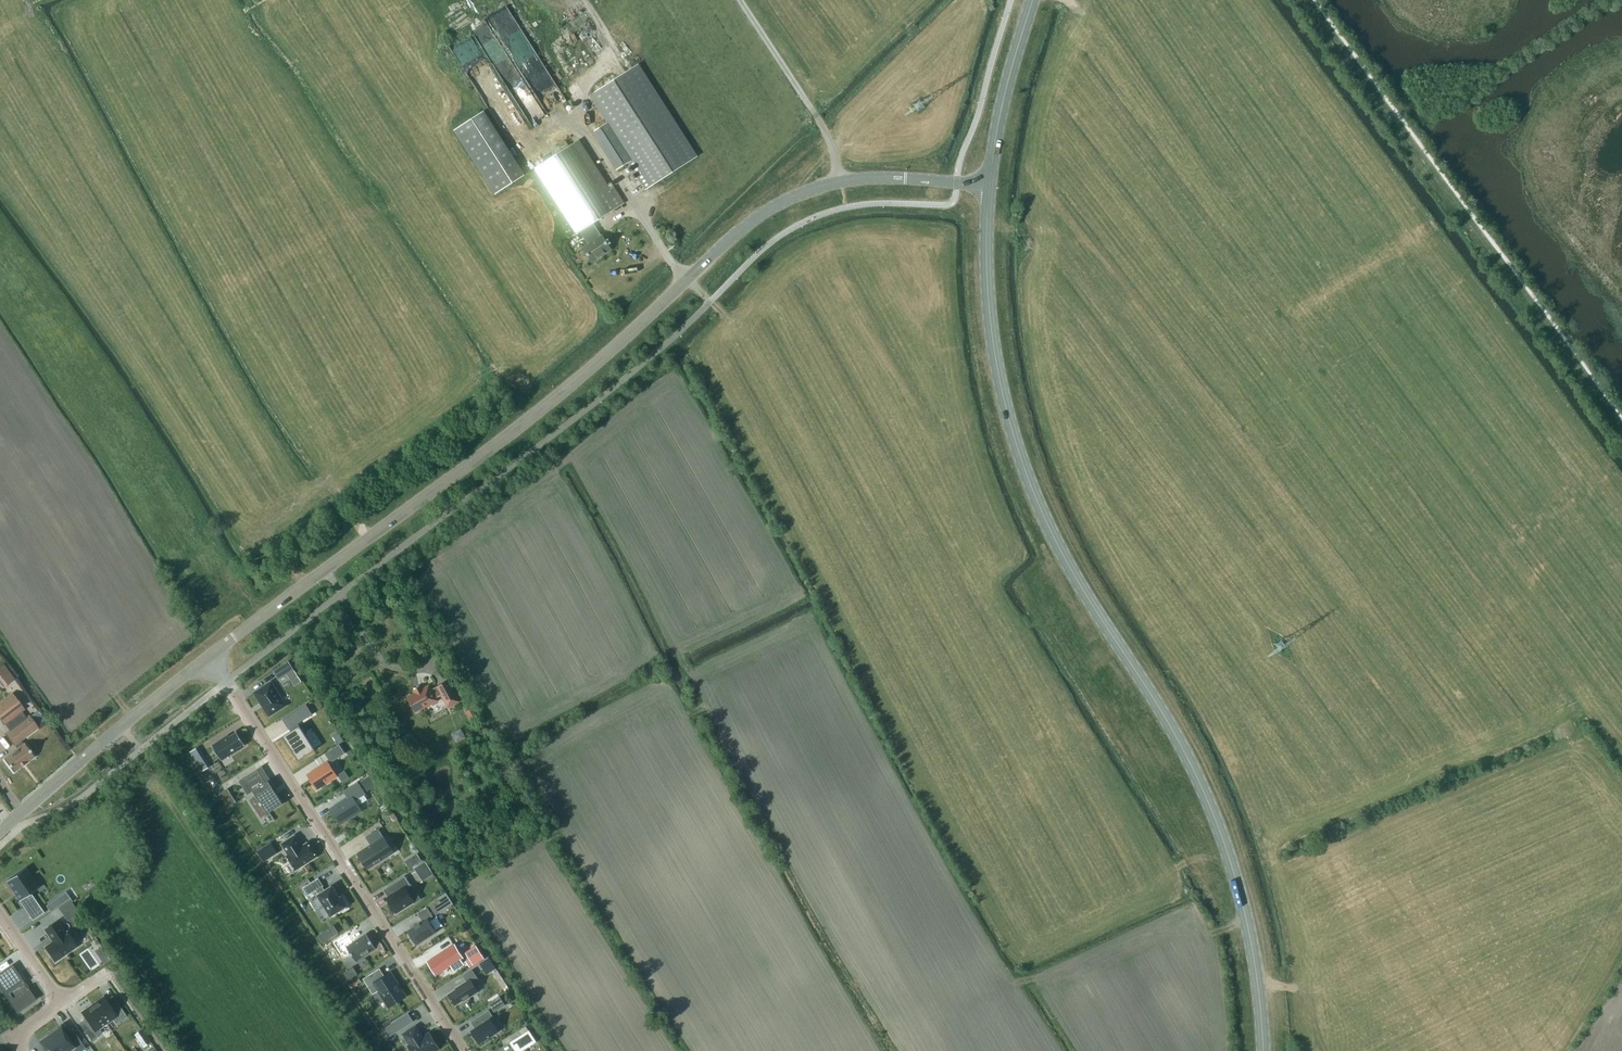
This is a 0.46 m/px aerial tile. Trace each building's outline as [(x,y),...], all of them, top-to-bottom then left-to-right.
[(547,112),(566,101),(515,16),(501,25),(520,56),(515,59),(547,112)] [(497,40),(486,50),(493,59),(505,48),(497,40)] [(591,95),(650,187),(697,156),(638,64),(591,95)] [(457,127),(492,195),(525,177),(489,110),(457,127)] [(610,189),(579,140),(536,168),(578,233),(580,231),(588,244),(583,247),(593,262),(612,249),(603,235),(602,235),(594,223),(625,203),(614,186),(610,189)] [(288,661),(274,671),(279,679),(294,670),(288,661)] [(14,679),(8,672),(0,678),(0,682),(3,686),(14,679)] [(415,693),(408,697),(416,712),(431,704),(438,701),(437,698),(442,695),(448,707),(459,701),(448,681),(437,687),(438,688),(432,691),(429,686),(423,689),(422,687),(414,691),(415,693)] [(260,701),(261,702),(264,705),(263,706),(264,707),(264,706),(270,715),(285,705),(271,683),(255,693),(261,701),(260,701)] [(4,725),(24,710),(12,694),(0,703),(0,719),(4,725)] [(306,704),(282,719),(289,729),(291,731),(283,736),(299,760),(315,749),(300,725),(299,725),(298,724),(313,714),(306,704)] [(464,710),(470,720),(478,715),(473,705),(464,710)] [(17,749),(5,758),(15,771),(34,756),(25,743),(23,744),(20,741),(38,728),(37,726),(30,717),(29,715),(26,717),(9,730),(5,733),(14,746),(15,745),(17,749)] [(452,732),(457,742),(467,737),(462,727),(452,732)] [(245,745),(236,730),(235,731),(236,732),(229,737),(228,735),(212,745),(221,760),(238,750),(237,748),(244,744),(245,745)] [(325,753),(331,762),(345,753),(339,744),(325,753)] [(202,753),(194,758),(199,765),(206,761),(202,753)] [(317,789),(337,776),(328,762),(308,775),(317,789)] [(257,769),(239,781),(248,795),(254,791),(256,795),(261,802),(260,803),(261,804),(256,807),(262,817),(283,803),(277,793),(279,792),(279,791),(277,793),(269,780),(266,782),(257,769)] [(339,774),(343,780),(349,777),(345,770),(339,774)] [(367,790),(376,785),(370,774),(361,779),(367,790)] [(463,778),(461,781),(462,784),(465,785),(468,784),(469,781),(468,778),(465,777),(463,778)] [(348,798),(330,809),(339,824),(362,810),(355,800),(366,794),(358,781),(347,788),(351,796),(348,798)] [(228,788),(219,794),(228,808),(237,802),(228,788)] [(272,819),(248,834),(257,849),(281,834),(272,819)] [(366,837),(370,844),(357,853),(357,854),(358,853),(368,868),(389,854),(379,840),(384,837),(385,836),(384,836),(379,829),(366,837)] [(282,844),(289,855),(287,856),(296,869),(317,856),(308,843),(302,846),(295,835),(282,844)] [(271,857),(277,852),(273,846),(267,850),(271,857)] [(422,860),(417,853),(411,857),(416,864),(422,860)] [(40,886),(26,867),(5,881),(19,901),(22,899),(26,905),(33,900),(29,894),(40,886)] [(405,876),(387,887),(387,888),(388,887),(393,895),(388,897),(389,898),(392,901),(390,902),(396,912),(413,901),(414,900),(406,888),(411,885),(411,886),(412,886),(411,884),(405,876)] [(345,904),(347,903),(343,897),(341,898),(340,897),(338,898),(331,887),(325,891),(322,886),(323,885),(318,878),(303,888),(308,895),(316,890),(319,894),(318,895),(331,915),(338,910),(339,912),(345,908),(344,906),(346,905),(345,904)] [(437,898),(430,903),(435,910),(437,914),(453,903),(446,893),(437,898)] [(42,909),(40,906),(28,914),(33,920),(44,912),(42,909)] [(74,906),(63,914),(67,921),(79,913),(76,909),(74,906)] [(415,926),(408,931),(416,944),(417,945),(437,932),(437,931),(436,931),(429,919),(433,916),(428,908),(418,914),(423,921),(420,923),(419,922),(414,926),(415,926)] [(45,946),(55,961),(77,946),(67,931),(65,932),(57,921),(44,929),(52,941),(45,946)] [(329,939),(323,931),(317,935),(322,943),(329,939)] [(376,948),(367,934),(346,946),(356,961),(376,948)] [(103,962),(111,958),(102,945),(95,949),(103,962)] [(463,957),(455,945),(428,962),(436,974),(450,965),(453,970),(464,964),(460,959),(463,957)] [(480,952),(466,961),(470,967),(473,965),(474,965),(485,958),(480,952)] [(492,962),(488,957),(478,963),(482,969),(492,962)] [(20,1010),(36,999),(28,987),(27,987),(24,984),(25,983),(19,973),(13,977),(7,968),(0,973),(0,988),(5,996),(9,993),(20,1010)] [(391,972),(384,976),(380,969),(364,979),(369,987),(374,983),(389,1007),(406,996),(391,972)] [(456,989),(448,994),(455,1005),(463,1000),(464,1001),(478,991),(474,985),(480,981),(472,969),(463,975),(467,981),(456,988),(456,989)] [(349,982),(353,989),(358,985),(357,984),(354,979),(349,982)] [(113,1018),(116,1023),(127,1015),(119,1005),(113,1009),(104,996),(93,1004),(106,1023),(113,1018)] [(499,1009),(493,1000),(488,1003),(494,1012),(499,1009)] [(84,1029),(92,1040),(103,1032),(99,1028),(106,1023),(93,1004),(82,1012),(91,1025),(84,1029)] [(489,1010),(470,1021),(475,1028),(472,1030),(479,1043),(499,1031),(491,1019),(494,1017),(489,1010)] [(408,1013),(388,1025),(394,1033),(413,1021),(408,1013)] [(50,1034),(62,1050),(75,1050),(76,1050),(77,1050),(81,1050),(86,1047),(76,1033),(69,1038),(65,1033),(60,1026),(50,1034)] [(403,1034),(410,1045),(408,1046),(412,1050),(434,1050),(439,1048),(429,1033),(423,1037),(421,1033),(416,1026),(403,1034)] [(530,1045),(535,1042),(528,1031),(523,1034),(530,1045)] [(45,1050),(62,1050),(50,1034),(40,1041),(45,1047),(47,1050),(45,1050)] [(150,1042),(147,1036),(139,1041),(143,1047),(150,1042)]
